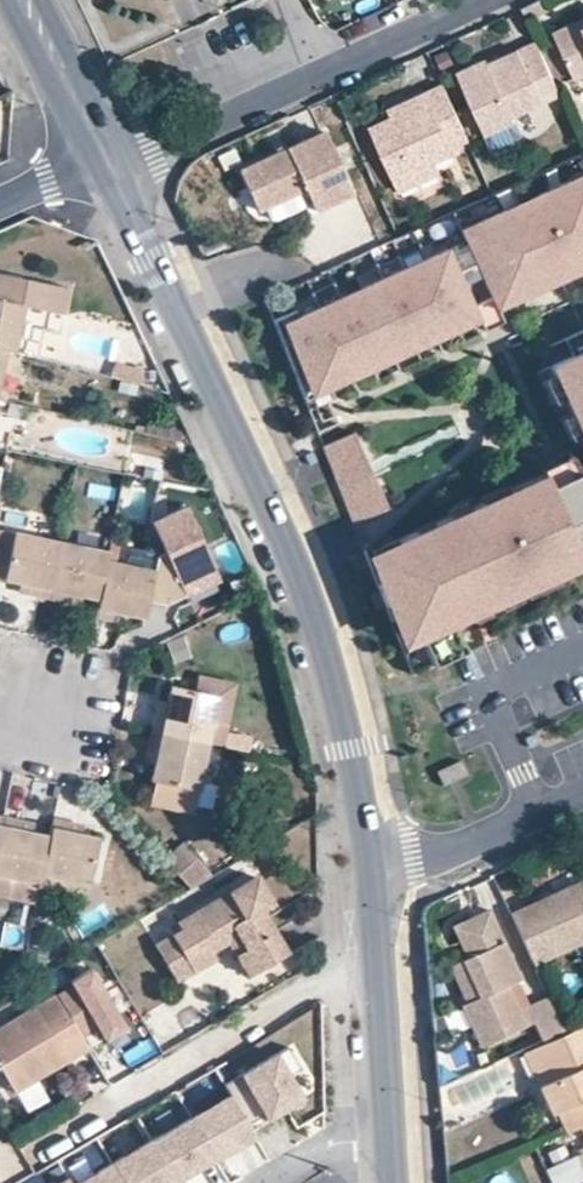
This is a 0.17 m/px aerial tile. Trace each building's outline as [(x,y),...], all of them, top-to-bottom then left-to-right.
[(211,9),(207,0),(174,0),(182,20),(211,9)] [(543,0),(531,0),(519,6),(524,18),(546,8),(543,0)] [(578,22),(576,16),(575,14),(548,27),(571,77),(582,71),(582,20),(578,22)] [(486,64),(484,59),(481,54),(453,67),(489,146),(518,133),(509,113),(556,91),(532,36),(492,55),(495,60),(486,64)] [(492,55),(484,59),(486,64),(495,60),(492,55)] [(450,154),(448,149),(444,139),(461,130),(440,83),(418,95),(422,105),(388,119),(367,128),(386,169),(428,151),(450,154)] [(418,95),(384,110),(388,119),(422,105),(418,95)] [(292,192),(300,189),(310,209),(348,192),(318,129),(234,168),(253,209),(261,206),(292,192)] [(448,149),(466,141),(461,130),(444,139),(448,149)] [(432,162),(428,151),(386,169),(391,181),(432,162)] [(479,317),(457,268),(475,260),(496,306),(525,293),(582,267),(582,172),(460,227),(464,237),(466,243),(448,251),(445,246),(295,314),(292,306),(271,316),(303,397),(479,317)] [(271,219),(299,207),(292,192),(261,206),(267,219),(271,219)] [(464,237),(445,246),(448,251),(466,243),(464,237)] [(479,317),(484,328),(502,319),(496,306),(475,260),(457,268),(479,317)] [(547,342),(581,326),(569,299),(566,291),(582,283),(582,267),(525,293),(547,342)] [(3,351),(11,352),(21,310),(60,317),(65,291),(0,278),(0,350),(3,351)] [(303,397),(307,407),(484,328),(479,317),(303,397)] [(581,326),(547,342),(525,352),(567,446),(579,440),(582,449),(582,325),(581,326)] [(102,363),(103,375),(132,383),(131,368),(102,363)] [(383,501),(350,428),(321,442),(329,463),(335,479),(345,504),(354,500),(360,512),(383,501)] [(161,479),(165,461),(142,455),(137,474),(161,479)] [(450,620),(582,560),(582,477),(578,479),(569,458),(395,537),(407,566),(381,577),(374,581),(409,671),(462,647),(450,620)] [(212,571),(178,507),(145,524),(160,553),(153,557),(153,569),(146,602),(164,606),(184,596),(179,588),(212,571)] [(0,528),(0,578),(3,578),(2,580),(17,583),(16,593),(47,599),(60,540),(0,528)] [(407,566),(395,537),(369,549),(381,577),(407,566)] [(60,540),(47,599),(79,605),(80,596),(96,599),(105,558),(106,550),(60,540)] [(96,599),(92,617),(124,624),(127,615),(142,619),(146,602),(153,569),(105,558),(96,599)] [(216,580),(212,571),(179,588),(184,596),(216,580)] [(192,689),(218,695),(206,744),(218,747),(230,686),(194,679),(192,689)] [(168,685),(157,732),(206,744),(218,695),(192,689),(168,685)] [(157,732),(147,781),(143,807),(188,814),(192,789),(196,791),(206,744),(157,732)] [(459,761),(435,773),(440,786),(466,776),(459,761)] [(0,876),(31,882),(37,884),(39,875),(48,836),(25,831),(26,821),(2,815),(0,822),(0,876)] [(99,837),(49,827),(48,836),(39,875),(87,886),(99,837)] [(163,860),(188,889),(209,876),(182,845),(163,860)] [(27,895),(31,882),(0,876),(0,877),(0,889),(27,895)] [(582,887),(578,880),(552,891),(556,898),(582,887)] [(171,940),(192,975),(216,961),(214,957),(231,947),(250,978),(287,957),(262,916),(271,911),(254,882),(177,928),(181,934),(171,940)] [(582,938),(582,889),(582,887),(556,898),(552,891),(507,911),(531,961),(569,944),(582,938)] [(505,984),(518,978),(486,909),(450,925),(464,955),(458,958),(475,995),(466,999),(458,1002),(477,1044),(523,1023),(519,1014),(505,984)] [(171,940),(159,947),(180,982),(192,975),(171,940)] [(458,958),(448,962),(466,999),(475,995),(458,958)] [(73,987),(57,996),(82,1038),(98,1029),(106,1042),(126,1030),(91,971),(71,982),(73,987)] [(12,1084),(64,1054),(68,1061),(89,1049),(82,1038),(57,996),(0,1030),(0,1064),(12,1084)] [(549,1001),(519,1014),(523,1023),(531,1020),(542,1045),(564,1035),(549,1001)] [(566,1135),(581,1129),(582,1128),(582,1027),(582,1026),(564,1035),(542,1045),(531,1051),(541,1073),(532,1077),(549,1115),(556,1112),(566,1135)] [(224,1086),(229,1095),(247,1126),(300,1096),(289,1077),(300,1071),(288,1049),(224,1086)] [(521,1055),(532,1077),(541,1073),(531,1051),(521,1055)] [(12,1084),(17,1092),(68,1061),(64,1054),(12,1084)] [(254,1137),(247,1126),(229,1095),(189,1118),(214,1160),(254,1137)] [(174,1182),(214,1160),(189,1118),(189,1117),(149,1140),(174,1182)] [(174,1182),(149,1140),(110,1163),(121,1182),(174,1182)] [(110,1163),(75,1182),(121,1182),(110,1163)] [(329,1182),(337,1182),(346,1179),(342,1165),(324,1174),(329,1182)]
